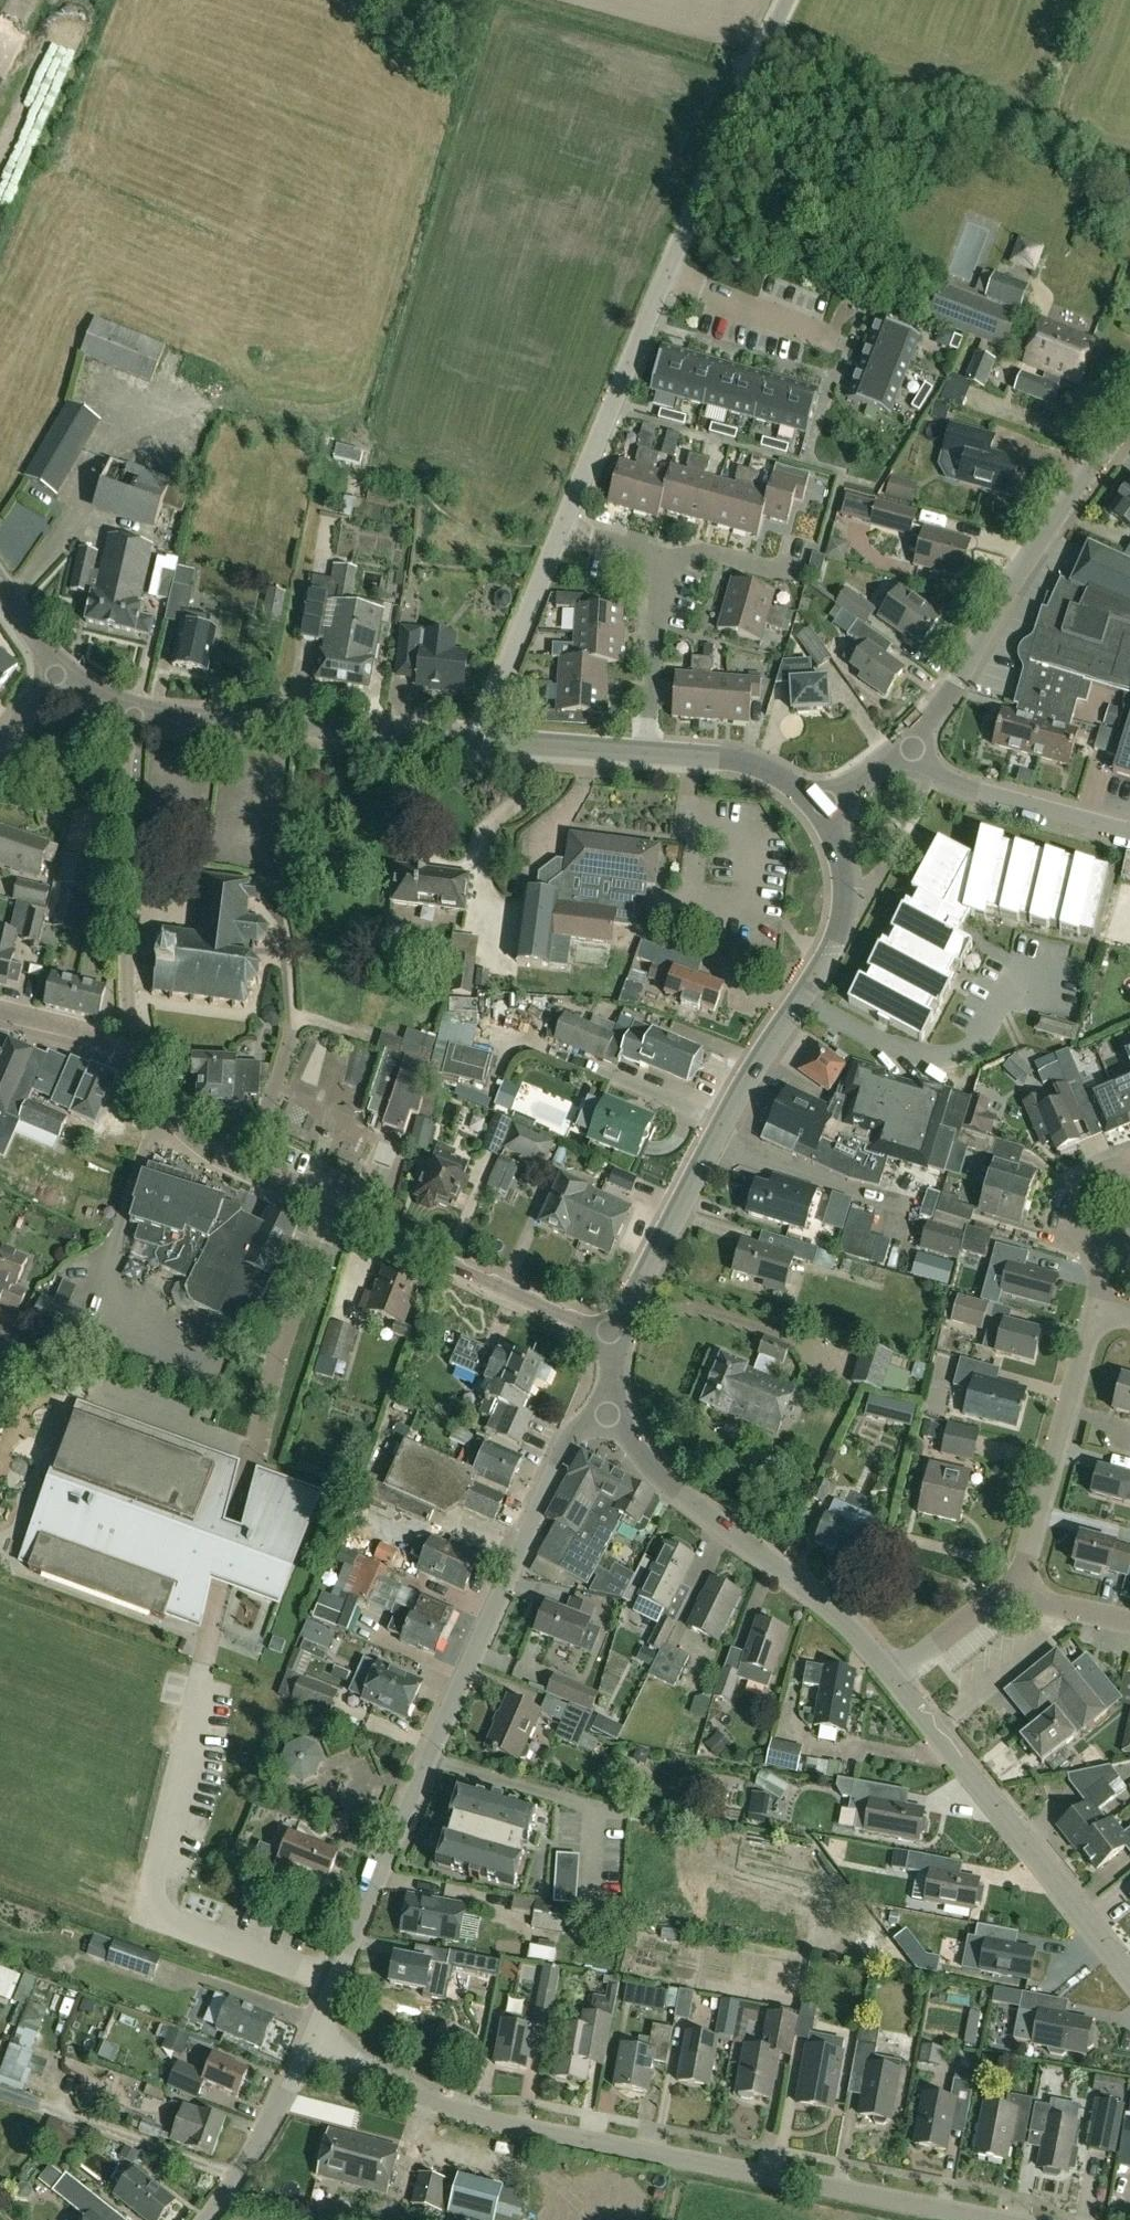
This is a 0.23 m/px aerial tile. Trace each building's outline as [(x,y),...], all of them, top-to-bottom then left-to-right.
[(435,10),(424,7),(418,29),(429,32),(435,10)] [(1011,263),(1034,272),(1043,250),(1020,241),(1011,263)] [(986,298),(1019,311),(1029,287),(995,275),(986,298)] [(1018,315),(942,286),(929,320),(1004,349),(1018,315)] [(165,348),(95,319),(81,355),(151,383),(165,348)] [(869,346),(912,363),(922,336),(879,319),(869,346)] [(1095,344),(1041,323),(1025,364),(1047,373),(1043,382),(1021,374),(1015,391),(1053,406),(1059,389),(1057,388),(1061,378),(1079,385),(1095,344)] [(959,353),(964,340),(955,337),(950,349),(959,353)] [(869,346),(858,372),(901,389),(912,363),(869,346)] [(689,355),(664,348),(652,393),(676,400),(689,355)] [(715,362),(689,355),(676,400),(703,407),(715,362)] [(995,362),(977,355),(965,382),(984,389),(995,362)] [(741,370),(715,362),(703,407),(729,414),(741,370)] [(729,414),(755,422),(768,377),(741,370),(729,414)] [(891,416),(901,389),(858,372),(848,399),(891,416)] [(794,384),(768,377),(755,422),(782,428),(794,384)] [(819,391),(794,384),(782,428),(807,435),(819,391)] [(919,396),(927,401),(934,390),(926,385),(919,396)] [(920,413),(927,401),(919,396),(912,408),(920,413)] [(69,404),(26,478),(56,496),(99,422),(69,404)] [(672,414),(661,411),(659,419),(670,422),(672,414)] [(687,418),(672,414),(670,422),(685,426),(687,418)] [(643,425),(640,437),(653,440),(656,428),(643,425)] [(710,434),(723,437),(725,428),(713,425),(710,434)] [(994,438),(951,427),(944,453),(965,459),(959,482),(1010,496),(1019,462),(990,454),(994,438)] [(738,432),(725,428),(723,437),(735,441),(738,432)] [(761,448),(776,452),(778,443),(764,439),(761,448)] [(789,446),(778,443),(776,452),(787,455),(789,446)] [(639,450),(635,467),(620,462),(608,505),(633,512),(649,453),(639,450)] [(660,456),(649,453),(633,512),(658,519),(660,511),(668,476),(655,472),(660,456)] [(671,468),(668,476),(660,511),(684,518),(700,458),(690,455),(685,472),(671,468)] [(710,461),(700,458),(684,518),(708,524),(720,481),(706,477),(710,461)] [(95,505),(155,526),(163,506),(182,513),(190,489),(111,461),(95,505)] [(768,495),(763,518),(787,525),(794,501),(802,503),(810,476),(776,466),(774,475),(768,495)] [(734,485),(720,481),(708,524),(732,531),(749,472),(739,469),(734,485)] [(759,475),(749,472),(732,531),(757,538),(763,518),(768,495),(754,491),(759,475)] [(1110,514),(1129,529),(1129,487),(1110,514)] [(334,511),(345,514),(350,495),(340,492),(334,511)] [(840,513),(860,518),(864,500),(845,495),(840,513)] [(910,536),(910,535),(913,535),(912,538),(922,541),(915,565),(960,577),(969,543),(912,527),(916,514),(877,504),(871,525),(910,536)] [(822,554),(839,558),(844,541),(827,536),(822,554)] [(150,636),(154,619),(141,616),(144,603),(140,602),(152,547),(109,537),(100,575),(93,573),(97,554),(80,550),(70,590),(92,595),(86,623),(136,634),(136,633),(150,636)] [(1018,707),(1032,711),(1042,714),(1053,717),(1057,718),(1072,722),(1077,702),(1087,705),(1092,685),(1129,697),(1129,564),(1088,545),(1070,585),(1061,581),(1047,611),(1042,610),(1035,631),(1039,632),(1030,664),(1029,664),(1029,665),(1030,665),(1018,707)] [(332,580),(314,577),(311,594),(329,597),(327,603),(332,603),(323,654),(320,653),(315,682),(369,691),(383,613),(350,607),(357,569),(335,565),(332,580)] [(170,600),(166,621),(182,624),(173,667),(208,674),(217,630),(210,629),(212,619),(188,614),(193,590),(197,572),(177,568),(176,574),(170,600)] [(157,597),(169,600),(175,574),(163,571),(157,597)] [(787,612),(775,609),(771,607),(775,593),(732,581),(725,606),(784,622),(787,612)] [(905,637),(907,635),(922,645),(942,617),(914,597),(913,599),(900,589),(879,618),(905,637)] [(836,605),(865,626),(875,612),(847,591),(836,605)] [(269,593),(267,604),(282,607),(285,597),(269,593)] [(311,594),(309,594),(301,639),(319,643),(327,603),(329,597),(311,594)] [(623,610),(587,608),(588,597),(556,595),(556,606),(577,607),(575,634),(622,637),(623,610)] [(718,630),(761,643),(765,628),(781,632),(784,622),(725,606),(718,630)] [(893,646),(858,621),(847,637),(865,649),(851,668),(861,675),(859,679),(885,697),(904,670),(885,657),(893,646)] [(458,635),(402,628),(397,676),(415,679),(415,678),(418,678),(417,685),(445,689),(445,685),(464,687),(467,657),(456,655),(458,635)] [(818,668),(831,659),(811,630),(798,639),(818,668)] [(607,663),(620,664),(622,637),(575,634),(574,646),(553,645),(553,658),(560,659),(573,660),(573,661),(607,663)] [(705,646),(704,656),(712,657),(713,647),(705,646)] [(0,652),(0,688),(18,666),(0,652)] [(692,658),(691,671),(693,671),(693,675),(676,674),(672,719),(698,721),(703,659),(692,658)] [(560,659),(559,686),(605,689),(607,663),(573,661),(573,660),(560,659)] [(713,672),(713,660),(703,659),(698,721),(723,723),(727,678),(711,677),(711,672),(713,672)] [(811,682),(810,663),(784,665),(778,685),(792,684),(794,712),(798,712),(798,714),(809,714),(809,711),(829,710),(827,681),(811,682)] [(749,725),(751,700),(760,700),(761,681),(727,678),(723,723),(749,725)] [(604,716),(605,689),(559,686),(557,712),(557,713),(564,714),(604,716)] [(1003,712),(994,746),(994,747),(995,746),(1031,757),(1040,723),(1042,714),(1032,711),(1029,720),(1016,717),(1004,713),(1003,712)] [(543,724),(563,725),(564,714),(557,713),(557,712),(544,712),(543,724)] [(1040,723),(1031,757),(1067,767),(1068,767),(1078,733),(1069,731),(1072,722),(1057,718),(1053,717),(1042,714),(1040,723)] [(1128,726),(1125,735),(1101,727),(1094,750),(1118,758),(1113,773),(1129,779),(1129,718),(1128,726)] [(412,761),(393,764),(395,777),(414,774),(412,761)] [(43,862),(53,865),(59,848),(49,845),(2,828),(0,835),(0,865),(38,878),(43,862)] [(939,843),(932,854),(912,892),(918,895),(912,908),(906,904),(891,932),(895,934),(889,946),(883,943),(868,971),(872,974),(866,984),(860,981),(848,1003),(880,1020),(878,1022),(890,1028),(891,1026),(922,1042),(934,1021),(928,1017),(934,1006),(940,1010),(955,981),(949,978),(955,966),(961,970),(973,948),(959,940),(971,917),(986,920),(987,914),(1019,922),(1020,920),(1030,922),(1030,924),(1049,929),(1050,927),(1061,929),(1060,931),(1080,936),(1080,934),(1094,937),(1109,872),(1095,869),(1096,867),(1076,862),(1076,864),(1065,862),(1066,860),(1046,855),(1046,857),(1035,855),(1035,853),(1003,845),(1005,839),(982,834),(975,862),(945,846),(939,843)] [(611,945),(614,926),(632,928),(636,897),(645,898),(647,886),(655,887),(660,848),(570,836),(566,866),(558,865),(543,877),(541,895),(526,893),(517,962),(549,967),(549,966),(567,968),(571,940),(611,945)] [(73,931),(83,890),(88,892),(94,865),(67,858),(60,885),(65,886),(55,927),(73,931)] [(466,913),(469,875),(396,866),(391,904),(466,913)] [(173,1001),(174,996),(191,998),(190,1003),(194,1003),(194,999),(211,1001),(210,1005),(214,1006),(214,1001),(233,1004),(232,1009),(235,1009),(236,1004),(243,1005),(244,1009),(247,1007),(246,1005),(248,1002),(251,1003),(252,1001),(249,999),(250,996),(253,995),(252,992),(250,993),(251,988),(256,985),(259,986),(261,983),(258,981),(259,972),(263,971),(262,967),(258,968),(253,960),(255,957),(253,956),(255,946),(256,946),(257,947),(259,947),(259,944),(265,940),(268,941),(269,939),(267,938),(268,930),(270,929),(270,927),(267,928),(262,922),(263,919),(261,918),(260,921),(246,919),(246,916),(249,917),(250,914),(246,913),(248,902),(251,902),(252,901),(257,902),(259,904),(261,903),(259,900),(260,892),(263,890),(261,888),(259,890),(250,888),(250,886),(253,883),(251,881),(248,883),(236,882),(237,878),(234,878),(233,881),(223,880),(223,876),(220,876),(220,880),(208,878),(206,876),(203,877),(206,880),(204,893),(200,892),(200,896),(203,896),(202,907),(198,907),(198,910),(201,910),(200,922),(197,921),(196,924),(199,925),(198,935),(182,933),(183,929),(179,928),(179,933),(165,931),(162,927),(159,929),(162,933),(154,990),(150,994),(152,996),(156,994),(170,995),(169,1000),(173,1001)] [(18,881),(13,902),(18,903),(46,909),(50,889),(18,881)] [(1108,942),(1129,947),(1129,892),(1120,889),(1108,942)] [(47,910),(46,909),(18,903),(16,914),(28,916),(22,941),(39,945),(47,910)] [(6,988),(7,983),(19,986),(23,967),(12,965),(14,954),(12,953),(16,935),(11,933),(0,931),(0,986),(6,988)] [(642,942),(636,959),(654,965),(649,979),(669,986),(666,995),(683,1002),(681,1006),(699,1012),(700,1009),(715,1015),(725,987),(697,977),(679,971),(684,956),(642,942)] [(476,961),(457,958),(452,994),(471,996),(476,961)] [(53,976),(45,1007),(72,1014),(79,983),(53,976)] [(622,977),(616,995),(632,1000),(638,982),(622,977)] [(98,1020),(106,989),(79,983),(72,1014),(98,1020)] [(454,1014),(454,1026),(477,1028),(478,1002),(451,1000),(450,1013),(454,1014)] [(274,1010),(267,1010),(262,1015),(262,1022),(266,1026),(273,1026),(278,1022),(278,1015),(274,1010)] [(612,1035),(566,1016),(555,1041),(602,1060),(612,1035)] [(1040,1018),(1036,1031),(1074,1042),(1078,1029),(1040,1018)] [(612,1035),(602,1060),(618,1067),(621,1058),(640,1066),(641,1063),(655,1068),(653,1072),(668,1078),(670,1075),(687,1082),(688,1080),(690,1081),(702,1053),(699,1052),(700,1050),(635,1023),(630,1033),(616,1027),(612,1035)] [(407,1030),(399,1055),(431,1066),(438,1041),(407,1030)] [(485,1087),(493,1057),(450,1046),(443,1076),(485,1087)] [(31,1104),(36,1092),(48,1065),(6,1047),(3,1054),(0,1053),(0,1159),(6,1161),(16,1137),(22,1124),(31,1104)] [(819,1048),(802,1072),(830,1091),(850,1063),(840,1056),(836,1060),(819,1048)] [(370,1098),(374,1100),(370,1111),(387,1117),(383,1129),(404,1136),(411,1116),(419,1119),(432,1067),(386,1051),(370,1098)] [(48,1065),(36,1092),(53,1099),(52,1102),(73,1112),(72,1116),(96,1126),(115,1081),(113,1076),(92,1067),(91,1069),(74,1062),(73,1064),(52,1055),(48,1065)] [(244,1104),(245,1096),(259,1097),(261,1064),(235,1063),(235,1059),(193,1057),(193,1078),(199,1078),(198,1102),(232,1104),(233,1103),(244,1104)] [(1021,1084),(1032,1073),(1014,1057),(1004,1068),(1021,1084)] [(812,1164),(849,1181),(879,1189),(888,1160),(929,1172),(929,1170),(944,1174),(956,1133),(942,1129),(953,1092),(919,1082),(917,1086),(886,1077),(887,1072),(853,1062),(842,1099),(836,1097),(831,1109),(789,1089),(788,1088),(763,1142),(793,1156),(812,1164)] [(1043,1096),(1024,1104),(1029,1117),(1040,1141),(1050,1137),(1057,1154),(1079,1144),(1072,1128),(1084,1122),(1079,1111),(1069,1088),(1058,1063),(1047,1068),(1038,1072),(1044,1086),(1052,1082),(1061,1103),(1048,1108),(1043,1096)] [(1110,1083),(1129,1125),(1129,1074),(1110,1083)] [(1105,1136),(1129,1125),(1110,1083),(1086,1093),(1081,1082),(1069,1088),(1079,1111),(1091,1106),(1105,1136)] [(502,1090),(495,1106),(512,1113),(521,1090),(505,1083),(502,1090)] [(964,1125),(963,1131),(986,1138),(987,1135),(992,1136),(997,1118),(987,1115),(991,1103),(972,1098),(964,1125)] [(584,1111),(583,1113),(583,1114),(584,1116),(585,1117),(586,1119),(587,1120),(588,1121),(597,1124),(591,1140),(640,1161),(654,1127),(632,1118),(634,1113),(620,1107),(618,1112),(605,1106),(605,1107),(596,1103),(594,1103),(592,1103),(591,1103),(589,1103),(588,1104),(587,1105),(586,1107),(585,1108),(584,1110),(584,1111)] [(31,1104),(22,1124),(33,1128),(41,1108),(31,1104)] [(41,1108),(33,1128),(61,1140),(69,1120),(41,1108)] [(495,1116),(483,1145),(501,1152),(513,1123),(495,1116)] [(412,1148),(426,1151),(432,1125),(418,1121),(412,1148)] [(505,1149),(543,1166),(553,1144),(515,1127),(505,1149)] [(987,1154),(991,1156),(995,1140),(986,1138),(963,1131),(962,1131),(957,1146),(987,1154)] [(436,1204),(452,1211),(459,1192),(462,1194),(467,1179),(463,1177),(468,1165),(453,1159),(455,1154),(439,1147),(432,1165),(428,1163),(422,1178),(425,1179),(417,1197),(421,1198),(420,1201),(422,1206),(430,1209),(435,1208),(436,1204)] [(1035,1178),(1037,1174),(994,1161),(996,1157),(991,1156),(987,1154),(983,1169),(991,1172),(987,1186),(1029,1199),(1032,1188),(1035,1189),(1038,1178),(1035,1178)] [(638,1178),(616,1169),(610,1183),(632,1192),(638,1178)] [(561,1177),(540,1225),(575,1240),(596,1192),(561,1177)] [(262,1301),(272,1280),(283,1258),(298,1228),(268,1213),(261,1226),(245,1218),(240,1216),(242,1210),(224,1204),(225,1203),(209,1198),(145,1178),(136,1204),(137,1204),(131,1224),(142,1227),(136,1242),(159,1250),(156,1258),(160,1267),(190,1283),(186,1291),(191,1303),(245,1331),(262,1301)] [(750,1194),(746,1208),(749,1209),(748,1215),(804,1232),(816,1190),(778,1178),(774,1191),(757,1185),(753,1196),(750,1194)] [(1021,1225),(1029,1199),(987,1186),(979,1211),(1021,1225)] [(596,1192),(575,1240),(610,1255),(631,1207),(596,1192)] [(975,1209),(958,1204),(959,1199),(942,1195),(936,1214),(970,1224),(975,1209)] [(827,1222),(844,1227),(852,1202),(835,1196),(827,1222)] [(884,1267),(891,1242),(870,1235),(875,1218),(852,1211),(839,1253),(884,1267)] [(920,1250),(957,1261),(965,1234),(932,1224),(928,1222),(920,1250)] [(986,1260),(992,1236),(966,1228),(965,1234),(960,1252),(986,1260)] [(734,1272),(767,1282),(765,1288),(783,1293),(793,1259),(814,1266),(819,1251),(780,1239),(776,1253),(743,1243),(734,1272)] [(1057,1278),(1025,1269),(1028,1256),(997,1247),(989,1274),(1006,1279),(1002,1294),(1049,1307),(1049,1305),(1056,1279),(1057,1278)] [(26,1293),(16,1289),(28,1261),(0,1249),(0,1305),(18,1313),(26,1293)] [(404,1326),(420,1285),(383,1271),(373,1297),(366,1294),(360,1309),(396,1323),(392,1334),(409,1340),(413,1330),(404,1326)] [(54,1297),(65,1299),(69,1280),(58,1277),(54,1297)] [(91,1316),(43,1297),(31,1326),(80,1345),(91,1316)] [(959,1298),(952,1322),(963,1325),(965,1317),(984,1322),(988,1306),(959,1298)] [(991,1320),(986,1341),(1002,1345),(999,1354),(1033,1363),(1041,1334),(991,1320)] [(316,1374),(333,1380),(334,1374),(343,1376),(356,1331),(331,1323),(316,1374)] [(14,1333),(0,1327),(0,1343),(9,1346),(14,1333)] [(462,1339),(450,1366),(477,1378),(478,1375),(488,1379),(486,1383),(487,1384),(481,1398),(487,1400),(480,1415),(491,1421),(487,1431),(520,1446),(533,1418),(523,1413),(528,1401),(529,1401),(537,1382),(546,1386),(552,1372),(543,1369),(543,1368),(541,1362),(541,1361),(530,1357),(524,1360),(523,1361),(517,1358),(517,1360),(499,1352),(498,1355),(462,1339)] [(796,1389),(769,1378),(776,1362),(783,1364),(789,1349),(765,1339),(759,1355),(761,1356),(755,1372),(747,1369),(748,1368),(721,1356),(701,1405),(728,1416),(728,1415),(777,1435),(796,1389)] [(878,1352),(868,1388),(882,1392),(883,1389),(907,1393),(911,1379),(915,1363),(878,1352)] [(1020,1412),(1021,1412),(1023,1408),(1021,1408),(1026,1391),(989,1381),(993,1369),(961,1360),(953,1387),(971,1392),(964,1415),(998,1424),(999,1420),(1017,1425),(1020,1412)] [(1123,1377),(1114,1411),(1129,1415),(1129,1379),(1123,1377)] [(882,1421),(911,1428),(916,1408),(886,1401),(882,1421)] [(215,1556),(238,1565),(245,1536),(222,1527),(233,1480),(200,1461),(199,1464),(164,1451),(167,1444),(80,1407),(24,1561),(31,1564),(29,1570),(164,1620),(167,1614),(198,1625),(211,1571),(212,1571),(215,1556)] [(854,1422),(849,1434),(856,1437),(861,1426),(854,1422)] [(922,1438),(936,1441),(939,1426),(925,1423),(922,1438)] [(979,1432),(949,1425),(942,1455),(972,1462),(979,1432)] [(494,1522),(505,1498),(522,1459),(488,1444),(488,1445),(475,1439),(462,1468),(406,1443),(388,1484),(366,1474),(358,1493),(429,1523),(434,1511),(446,1516),(460,1507),(494,1522)] [(639,1534),(645,1532),(660,1505),(658,1499),(654,1497),(655,1496),(631,1483),(632,1482),(582,1454),(568,1479),(546,1519),(577,1536),(558,1570),(587,1586),(622,1524),(639,1534)] [(959,1524),(971,1473),(930,1464),(918,1514),(920,1515),(920,1514),(958,1523),(959,1524)] [(1092,1495),(1125,1504),(1125,1503),(1129,1504),(1129,1478),(1099,1470),(1092,1495)] [(810,1498),(823,1504),(831,1486),(818,1481),(810,1498)] [(256,1488),(245,1536),(238,1565),(235,1579),(281,1596),(315,1502),(256,1488)] [(823,1528),(816,1545),(857,1563),(857,1562),(868,1566),(872,1556),(876,1558),(884,1540),(869,1534),(867,1533),(873,1519),(835,1502),(829,1517),(824,1515),(819,1526),(823,1528)] [(1074,1563),(1078,1565),(1077,1570),(1099,1576),(1100,1570),(1108,1573),(1108,1572),(1127,1577),(1129,1568),(1129,1567),(1129,1549),(1116,1546),(1116,1545),(1081,1535),(1074,1563)] [(433,1540),(419,1571),(464,1591),(480,1555),(452,1542),(449,1547),(433,1540)] [(690,1549),(675,1542),(672,1544),(671,1547),(666,1545),(640,1598),(667,1611),(693,1558),(689,1556),(690,1553),(690,1549)] [(375,1558),(392,1566),(397,1554),(380,1546),(375,1558)] [(415,1648),(417,1647),(435,1654),(454,1611),(379,1577),(383,1569),(343,1551),(339,1563),(345,1566),(331,1597),(322,1593),(312,1619),(347,1632),(360,1601),(395,1616),(389,1631),(403,1638),(402,1640),(407,1642),(408,1645),(415,1648)] [(741,1596),(741,1595),(711,1580),(689,1626),(688,1626),(688,1627),(718,1642),(719,1641),(718,1641),(740,1596),(741,1596)] [(566,1615),(546,1607),(536,1634),(566,1645),(579,1651),(595,1611),(572,1602),(566,1615)] [(661,1653),(665,1645),(675,1625),(663,1619),(649,1647),(661,1653)] [(768,1689),(773,1676),(789,1631),(757,1620),(742,1664),(738,1675),(739,1676),(738,1679),(768,1689)] [(304,1641),(300,1652),(324,1662),(329,1652),(304,1641)] [(665,1645),(661,1653),(649,1677),(675,1689),(690,1658),(665,1645)] [(1042,1713),(1046,1717),(1047,1718),(1055,1711),(1062,1720),(1070,1714),(1083,1731),(1107,1712),(1106,1712),(1121,1700),(1086,1657),(1072,1669),(1057,1651),(1012,1687),(1015,1691),(1008,1696),(1020,1711),(1027,1706),(1036,1717),(1042,1713)] [(421,1684),(404,1677),(405,1674),(389,1667),(388,1669),(379,1666),(379,1667),(364,1660),(357,1676),(414,1702),(421,1684)] [(814,1726),(845,1732),(856,1674),(807,1666),(803,1686),(820,1689),(817,1710),(814,1726)] [(350,1673),(336,1667),(332,1676),(346,1682),(350,1673)] [(715,1697),(730,1702),(738,1679),(739,1676),(738,1675),(724,1670),(715,1697)] [(339,1692),(302,1678),(288,1673),(279,1694),(293,1700),(292,1703),(330,1716),(339,1692)] [(387,1714),(388,1711),(406,1719),(414,1702),(357,1676),(350,1693),(364,1699),(364,1700),(372,1704),(371,1706),(387,1714)] [(555,1676),(547,1693),(591,1712),(598,1695),(555,1676)] [(496,1725),(486,1748),(494,1751),(493,1753),(497,1755),(498,1753),(518,1762),(519,1760),(523,1762),(526,1760),(530,1751),(529,1748),(525,1746),(540,1713),(508,1698),(500,1716),(502,1717),(499,1726),(496,1725)] [(555,1738),(578,1748),(592,1716),(569,1706),(555,1738)] [(1046,1717),(1040,1722),(1020,1739),(1042,1765),(1083,1731),(1070,1714),(1062,1720),(1055,1711),(1047,1718),(1046,1717)] [(719,1733),(705,1746),(718,1759),(732,1746),(719,1733)] [(766,1767),(797,1773),(802,1748),(772,1741),(766,1767)] [(281,1753),(275,1768),(282,1782),(297,1786),(313,1780),(317,1765),(311,1753),(296,1747),(281,1753)] [(809,1754),(809,1769),(836,1770),(837,1755),(809,1754)] [(1086,1806),(1058,1828),(1076,1851),(1080,1848),(1109,1824),(1099,1811),(1106,1805),(1117,1797),(1110,1788),(1120,1780),(1110,1767),(1095,1770),(1101,1777),(1078,1795),(1086,1806)] [(756,1786),(781,1801),(789,1787),(764,1772),(756,1786)] [(894,1805),(896,1790),(839,1779),(837,1787),(842,1797),(851,1799),(849,1810),(858,1812),(854,1829),(918,1841),(920,1833),(923,1834),(925,1832),(927,1821),(925,1819),(922,1818),(924,1810),(894,1805)] [(490,1815),(495,1797),(494,1797),(493,1800),(460,1790),(451,1821),(455,1822),(453,1829),(451,1828),(451,1829),(453,1830),(451,1836),(447,1835),(445,1843),(443,1843),(443,1844),(445,1844),(443,1849),(441,1849),(441,1850),(443,1850),(438,1866),(471,1876),(470,1879),(471,1879),(472,1874),(478,1854),(487,1857),(481,1877),(479,1882),(480,1882),(481,1879),(514,1889),(523,1858),(520,1857),(521,1850),(524,1851),(524,1850),(521,1849),(523,1842),(528,1844),(537,1812),(504,1803),(505,1800),(504,1800),(498,1817),(490,1815)] [(754,1794),(749,1815),(765,1818),(770,1798),(754,1794)] [(259,1819),(262,1805),(249,1802),(245,1816),(259,1819)] [(1080,1848),(1097,1870),(1125,1848),(1129,1854),(1129,1829),(1123,1835),(1112,1821),(1109,1824),(1080,1848)] [(282,1851),(261,1842),(253,1861),(290,1876),(294,1866),(327,1880),(338,1855),(304,1841),(304,1839),(289,1833),(282,1851)] [(975,1904),(981,1905),(984,1889),(978,1888),(979,1880),(949,1875),(951,1863),(954,1863),(954,1862),(895,1851),(892,1869),(930,1876),(925,1902),(973,1911),(975,1904)] [(557,1855),(554,1904),(577,1905),(580,1856),(557,1855)] [(254,1900),(259,1888),(250,1884),(245,1897),(254,1900)] [(510,1906),(528,1907),(528,1893),(511,1892),(510,1906)] [(459,1943),(466,1906),(407,1895),(400,1932),(459,1943)] [(537,1902),(532,1928),(561,1933),(566,1907),(537,1902)] [(891,1913),(890,1924),(897,1925),(899,1915),(891,1913)] [(986,1942),(981,1972),(1028,1981),(1034,1950),(1005,1944),(1007,1932),(1009,1933),(1009,1932),(978,1926),(975,1940),(986,1942)] [(907,1932),(894,1941),(915,1970),(925,1956),(907,1932)] [(496,1953),(555,1964),(557,1951),(498,1940),(496,1953)] [(115,1943),(108,1964),(111,1965),(119,1968),(119,1969),(153,1981),(159,1963),(161,1959),(115,1943)] [(451,1985),(454,1969),(498,1977),(501,1962),(429,1949),(427,1962),(395,1956),(390,1984),(424,1991),(423,1997),(446,2002),(449,1985),(451,1985)] [(0,1968),(0,1996),(9,2000),(19,1976),(0,1968)] [(587,2015),(584,2031),(564,2027),(554,2077),(585,2082),(589,2063),(604,2066),(612,2020),(619,1985),(610,1983),(607,1998),(595,1996),(592,2010),(599,2011),(598,2017),(587,2015)] [(648,1989),(645,2009),(664,2013),(668,1993),(648,1989)] [(540,1991),(533,2026),(549,2029),(555,1994),(540,1991)] [(676,2012),(675,2018),(689,2021),(694,1993),(680,1991),(676,2012)] [(1023,1993),(1019,2012),(1013,2040),(1033,2044),(1033,2045),(1049,2048),(1048,2051),(1050,2055),(1063,2057),(1066,2055),(1067,2052),(1085,2055),(1086,2050),(1089,2050),(1092,2048),(1095,2032),(1093,2028),(1090,2028),(1091,2022),(1055,2015),(1058,2000),(1023,1993)] [(260,2050),(275,2018),(231,1999),(217,2031),(260,2050)] [(722,2001),(716,2034),(719,2035),(718,2040),(733,2043),(737,2019),(740,2004),(722,2001)] [(740,2004),(737,2019),(749,2021),(758,2022),(760,2008),(740,2004)] [(800,2014),(799,2021),(796,2038),(811,2041),(812,2035),(817,2006),(803,2004),(801,2015),(800,2014)] [(526,2071),(533,2030),(522,2028),(524,2019),(504,2015),(495,2066),(526,2071)] [(750,2101),(753,2099),(753,2096),(770,2099),(778,2054),(792,2056),(795,2038),(796,2038),(799,2021),(771,2015),(766,2040),(767,2040),(765,2051),(745,2047),(737,2093),(740,2093),(739,2096),(741,2099),(750,2101)] [(653,2026),(648,2052),(622,2047),(615,2088),(647,2094),(653,2062),(666,2064),(673,2029),(655,2026),(653,2026)] [(851,2079),(866,2082),(859,2115),(874,2118),(873,2122),(875,2125),(883,2126),(887,2124),(887,2121),(890,2121),(901,2062),(875,2057),(880,2030),(861,2026),(851,2079)] [(160,2040),(179,2049),(184,2038),(165,2029),(160,2040)] [(718,2040),(687,2034),(678,2082),(709,2088),(718,2040)] [(832,2110),(845,2041),(812,2035),(811,2041),(809,2048),(808,2047),(797,2104),(832,2110)] [(11,2045),(0,2075),(0,2077),(27,2087),(33,2072),(28,2070),(34,2054),(11,2045)] [(179,2064),(168,2087),(197,2099),(204,2082),(237,2096),(248,2072),(214,2058),(206,2076),(179,2064)] [(1049,2090),(1051,2068),(1030,2066),(1028,2088),(1049,2090)] [(1121,2096),(1124,2081),(1097,2076),(1094,2091),(1121,2096)] [(954,2080),(950,2099),(924,2094),(915,2144),(945,2150),(952,2117),(967,2120),(973,2084),(954,2080)] [(1008,2095),(1005,2108),(984,2104),(974,2156),(1007,2162),(1013,2130),(1026,2132),(1033,2099),(1008,2095)] [(1051,2107),(1036,2104),(1030,2133),(1045,2136),(1038,2168),(1045,2169),(1045,2174),(1059,2177),(1061,2172),(1067,2174),(1068,2169),(1074,2169),(1077,2151),(1072,2149),(1080,2109),(1052,2103),(1051,2107)] [(184,2106),(171,2142),(187,2148),(213,2158),(226,2121),(200,2111),(200,2112),(184,2106)] [(1090,2153),(1114,2157),(1122,2110),(1099,2106),(1090,2153)] [(163,2127),(144,2120),(139,2132),(158,2139),(163,2127)] [(330,2130),(318,2177),(387,2195),(398,2148),(330,2130)] [(135,2171),(115,2197),(143,2219),(161,2219),(175,2202),(135,2171)] [(412,2205),(441,2212),(449,2182),(420,2174),(412,2205)] [(53,2192),(87,2219),(115,2219),(118,2216),(67,2175),(53,2192)] [(525,2195),(458,2177),(448,2214),(472,2219),(519,2219),(525,2195)]
